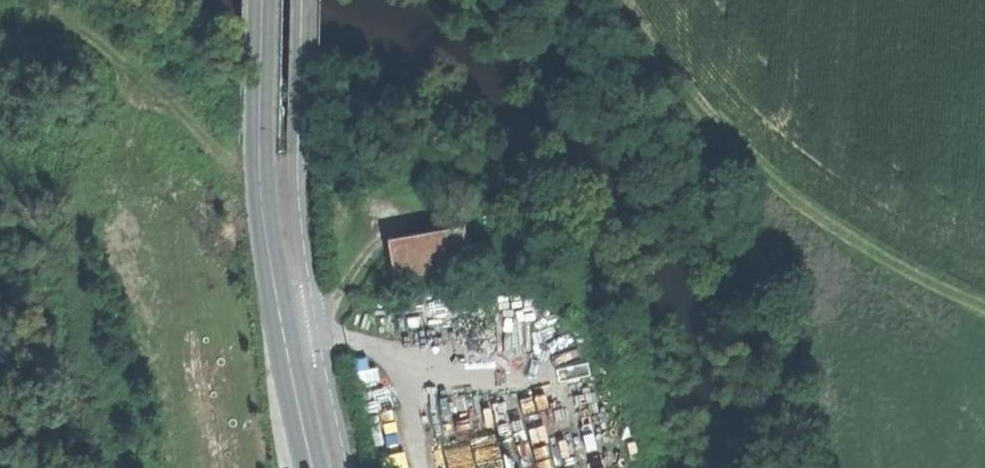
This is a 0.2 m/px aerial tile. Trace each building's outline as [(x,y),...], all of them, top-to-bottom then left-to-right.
[(413,230),(419,266),(489,253),(483,217),(413,230)]
